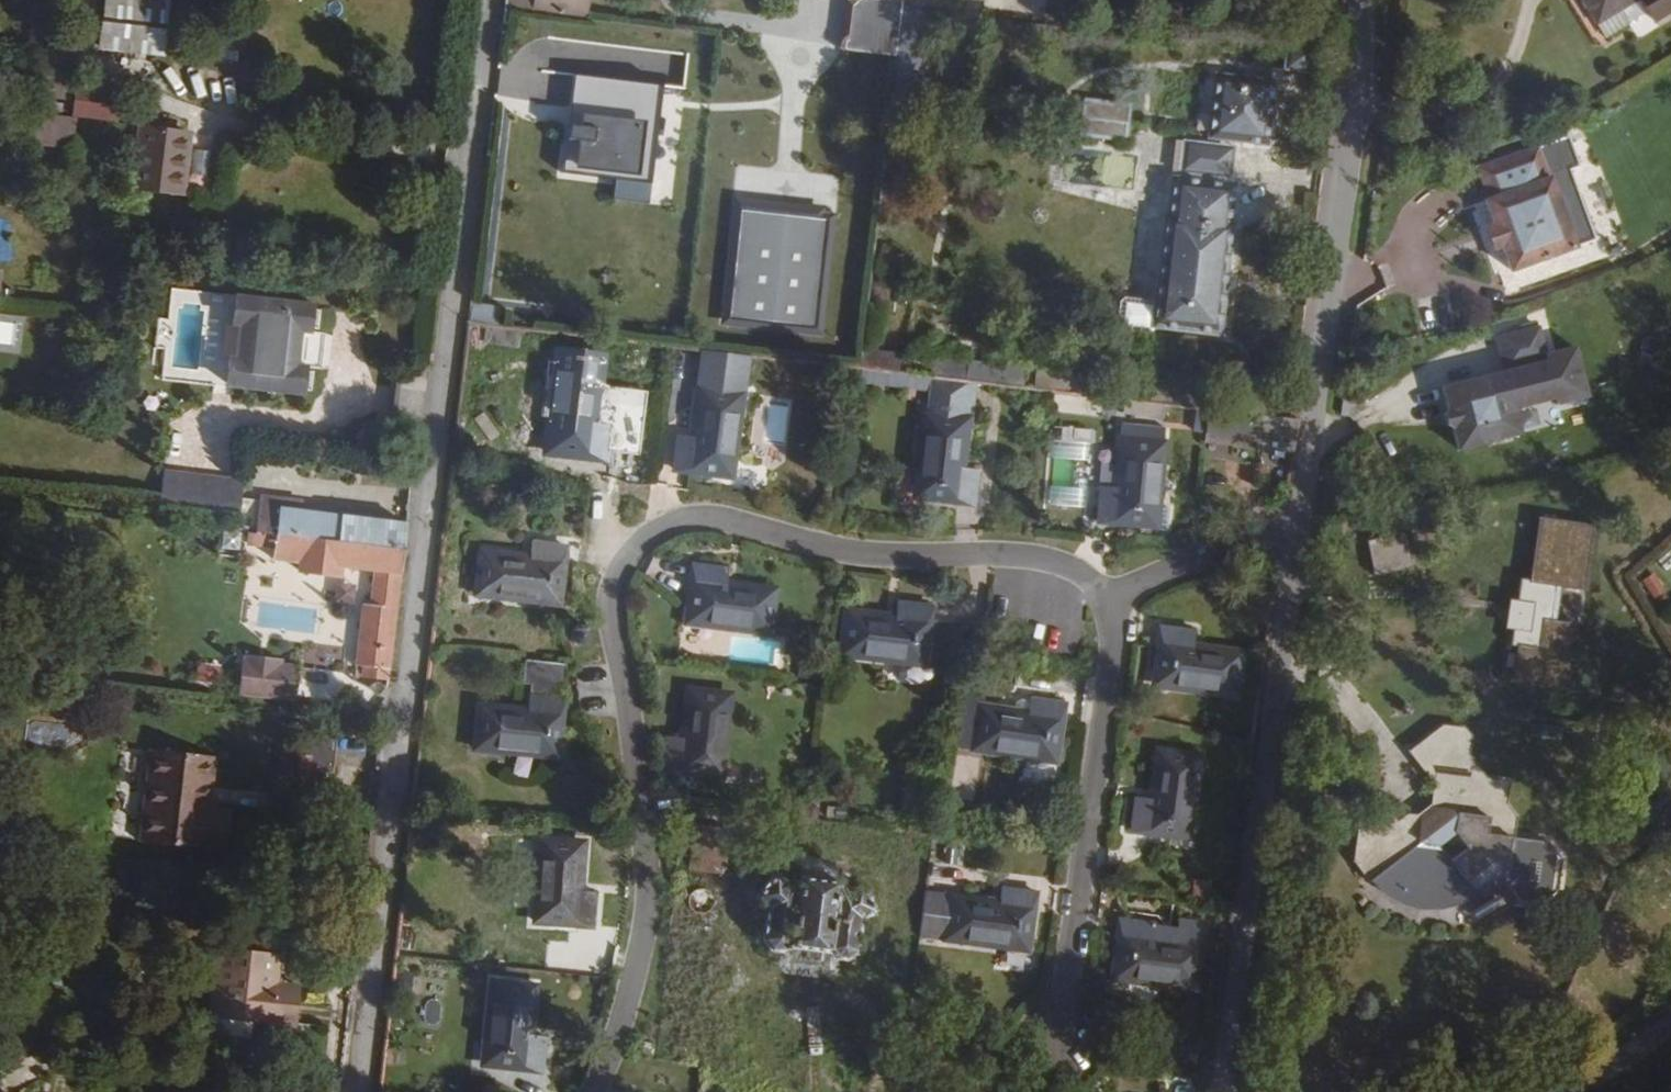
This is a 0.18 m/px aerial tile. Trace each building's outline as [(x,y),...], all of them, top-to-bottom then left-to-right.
[(99,49),(161,55),(167,0),(104,0),(99,49)] [(504,9),(586,20),(588,0),(505,0),(504,9)] [(1597,23),(1620,9),(1635,0),(1583,0),(1597,23)] [(1653,25),(1670,13),(1670,0),(1638,0),(1653,25)] [(901,9),(898,38),(920,40),(923,11),(901,9)] [(1620,9),(1597,23),(1605,37),(1629,23),(1620,9)] [(47,27),(41,78),(71,81),(77,30),(47,27)] [(1282,71),(1312,74),(1315,47),(1286,43),(1282,71)] [(235,65),(236,52),(214,49),(213,62),(235,65)] [(900,95),(953,101),(955,85),(926,81),(927,70),(903,67),(900,95)] [(1216,75),(1209,131),(1267,138),(1270,116),(1262,115),(1264,105),(1271,106),(1274,82),(1216,75)] [(665,90),(577,79),(565,175),(652,186),(665,90)] [(77,81),(72,117),(119,123),(124,87),(77,81)] [(1085,100),(1083,117),(1128,122),(1129,105),(1085,100)] [(1264,105),(1262,115),(1270,116),(1271,106),(1264,105)] [(76,117),(37,113),(30,112),(27,145),(72,150),(76,117)] [(1128,122),(1083,117),(1081,136),(1125,141),(1128,122)] [(134,189),(180,195),(188,135),(141,129),(134,189)] [(1266,145),(1267,138),(1209,131),(1208,138),(1266,145)] [(1586,163),(1576,133),(1544,144),(1484,164),(1494,194),(1491,195),(1515,265),(1578,243),(1600,236),(1576,166),(1586,163)] [(1184,139),(1180,174),(1231,180),(1235,146),(1184,139)] [(1229,224),(1234,186),(1173,178),(1169,216),(1166,215),(1155,300),(1155,301),(1152,325),(1218,333),(1231,224),(1229,224)] [(1507,268),(1515,265),(1491,195),(1483,197),(1507,268)] [(817,329),(828,221),(746,213),(735,321),(817,329)] [(228,387),(299,395),(302,365),(294,365),(298,333),(306,334),(309,304),(238,296),(228,387)] [(1117,326),(1122,332),(1150,336),(1152,325),(1155,301),(1155,300),(1126,296),(1121,301),(1117,326)] [(15,345),(16,319),(0,319),(0,345),(15,345)] [(497,325),(467,322),(465,342),(513,348),(516,327),(497,325)] [(1503,367),(1438,381),(1442,397),(1449,400),(1451,411),(1446,417),(1451,438),(1513,424),(1512,422),(1508,400),(1526,396),(1550,391),(1553,405),(1583,398),(1572,348),(1542,355),(1536,325),(1495,334),(1503,367)] [(298,333),(294,365),(302,365),(316,367),(320,336),(306,334),(298,333)] [(862,351),(860,368),(899,373),(901,356),(862,351)] [(993,353),(991,365),(1003,366),(1004,354),(993,353)] [(558,354),(556,371),(595,376),(597,359),(558,354)] [(933,358),(930,377),(969,381),(978,382),(1024,388),(1026,369),(991,365),(933,358)] [(899,373),(862,369),(860,385),(929,393),(930,377),(899,373)] [(595,376),(556,371),(545,453),(594,459),(606,461),(611,424),(599,422),(604,377),(595,376)] [(971,419),(965,419),(969,381),(930,377),(929,393),(926,415),(923,414),(913,497),(974,504),(978,467),(966,465),(971,419)] [(978,382),(969,381),(965,419),(971,419),(974,420),(978,382)] [(672,470),(734,478),(744,395),(696,389),(690,434),(677,433),(672,470)] [(1526,396),(1508,400),(1512,422),(1531,418),(1526,396)] [(1122,423),(1120,439),(1163,443),(1165,427),(1122,423)] [(1069,439),(1051,438),(1049,508),(1091,510),(1094,428),(1069,427),(1069,439)] [(1160,508),(1166,444),(1120,439),(1118,439),(1113,485),(1101,484),(1097,521),(1141,525),(1158,527),(1160,508)] [(1290,453),(1292,444),(1265,440),(1264,450),(1290,453)] [(240,515),(244,484),(164,474),(160,505),(240,515)] [(278,506),(276,534),(403,548),(406,521),(278,506)] [(1160,508),(1158,527),(1141,525),(1140,530),(1166,532),(1169,509),(1160,508)] [(1522,580),(1510,682),(1570,689),(1578,623),(1559,621),(1563,588),(1591,592),(1599,524),(1541,517),(1533,581),(1522,580)] [(389,670),(403,548),(276,534),(249,531),(247,542),(275,545),(273,561),(300,564),(299,572),(339,577),(340,569),(374,573),(370,604),(362,603),(355,666),(389,670)] [(482,549),(476,597),(559,607),(567,546),(529,542),(528,554),(482,549)] [(694,565),(686,626),(769,636),(775,587),(729,582),(731,569),(694,565)] [(848,609),(841,657),(924,668),(932,607),(895,602),(894,615),(848,609)] [(1161,627),(1153,688),(1236,699),(1242,650),(1197,645),(1198,632),(1161,627)] [(237,692),(295,699),(298,666),(277,664),(278,657),(251,655),(250,661),(241,660),(237,692)] [(527,685),(564,688),(566,664),(525,659),(523,684),(527,685)] [(388,681),(389,670),(363,667),(362,678),(388,681)] [(526,695),(563,699),(564,688),(527,685),(526,695)] [(662,772),(723,779),(733,696),(684,690),(679,736),(666,734),(662,772)] [(479,703),(474,751),(557,760),(563,699),(526,695),(525,707),(479,703)] [(972,750),(972,752),(1055,764),(1064,703),(1027,698),(1027,701),(1025,710),(1016,709),(979,703),(979,705),(972,750)] [(1016,709),(1025,710),(1027,701),(1021,700),(1016,703),(1016,709)] [(972,750),(979,705),(960,703),(953,748),(972,750)] [(1398,828),(1400,866),(1404,871),(1413,881),(1423,889),(1430,893),(1438,897),(1450,901),(1471,904),(1475,904),(1492,901),(1504,897),(1516,892),(1523,887),(1533,878),(1538,872),(1562,871),(1575,884),(1599,882),(1617,865),(1611,824),(1596,812),(1563,814),(1562,799),(1551,788),(1549,760),(1524,761),(1505,747),(1504,725),(1450,727),(1453,765),(1466,777),(1467,799),(1455,810),(1422,812),(1409,828),(1398,828)] [(334,774),(338,739),(303,736),(300,757),(283,755),(279,786),(312,790),(314,772),(334,774)] [(209,809),(215,757),(152,750),(142,841),(227,850),(231,812),(209,809)] [(1130,832),(1191,840),(1202,757),(1153,751),(1148,796),(1135,794),(1130,832)] [(539,840),(533,924),(594,928),(597,891),(584,890),(587,844),(539,840)] [(771,952),(847,962),(857,954),(862,921),(875,915),(875,912),(863,884),(859,883),(848,890),(841,883),(793,878),(787,881),(777,872),(772,873),(754,893),(754,900),(763,906),(762,942),(771,952)] [(950,897),(944,942),(1027,953),(1035,892),(998,887),(997,899),(951,893),(950,897)] [(950,897),(925,894),(919,938),(944,942),(950,897)] [(1121,918),(1112,981),(1195,992),(1198,992),(1207,922),(1161,915),(1156,950),(1151,949),(1154,923),(1121,918)] [(226,923),(224,951),(273,956),(276,929),(226,923)] [(224,951),(217,950),(211,1016),(292,1024),(295,996),(274,994),(274,983),(277,957),(273,956),(224,951)] [(731,968),(718,965),(712,989),(724,992),(731,968)] [(539,987),(490,981),(481,1064),(542,1071),(546,1034),(534,1033),(539,987)] [(274,994),(295,996),(297,985),(274,983),(274,994)] [(1017,1082),(986,1091),(1020,1091),(1017,1082)]
